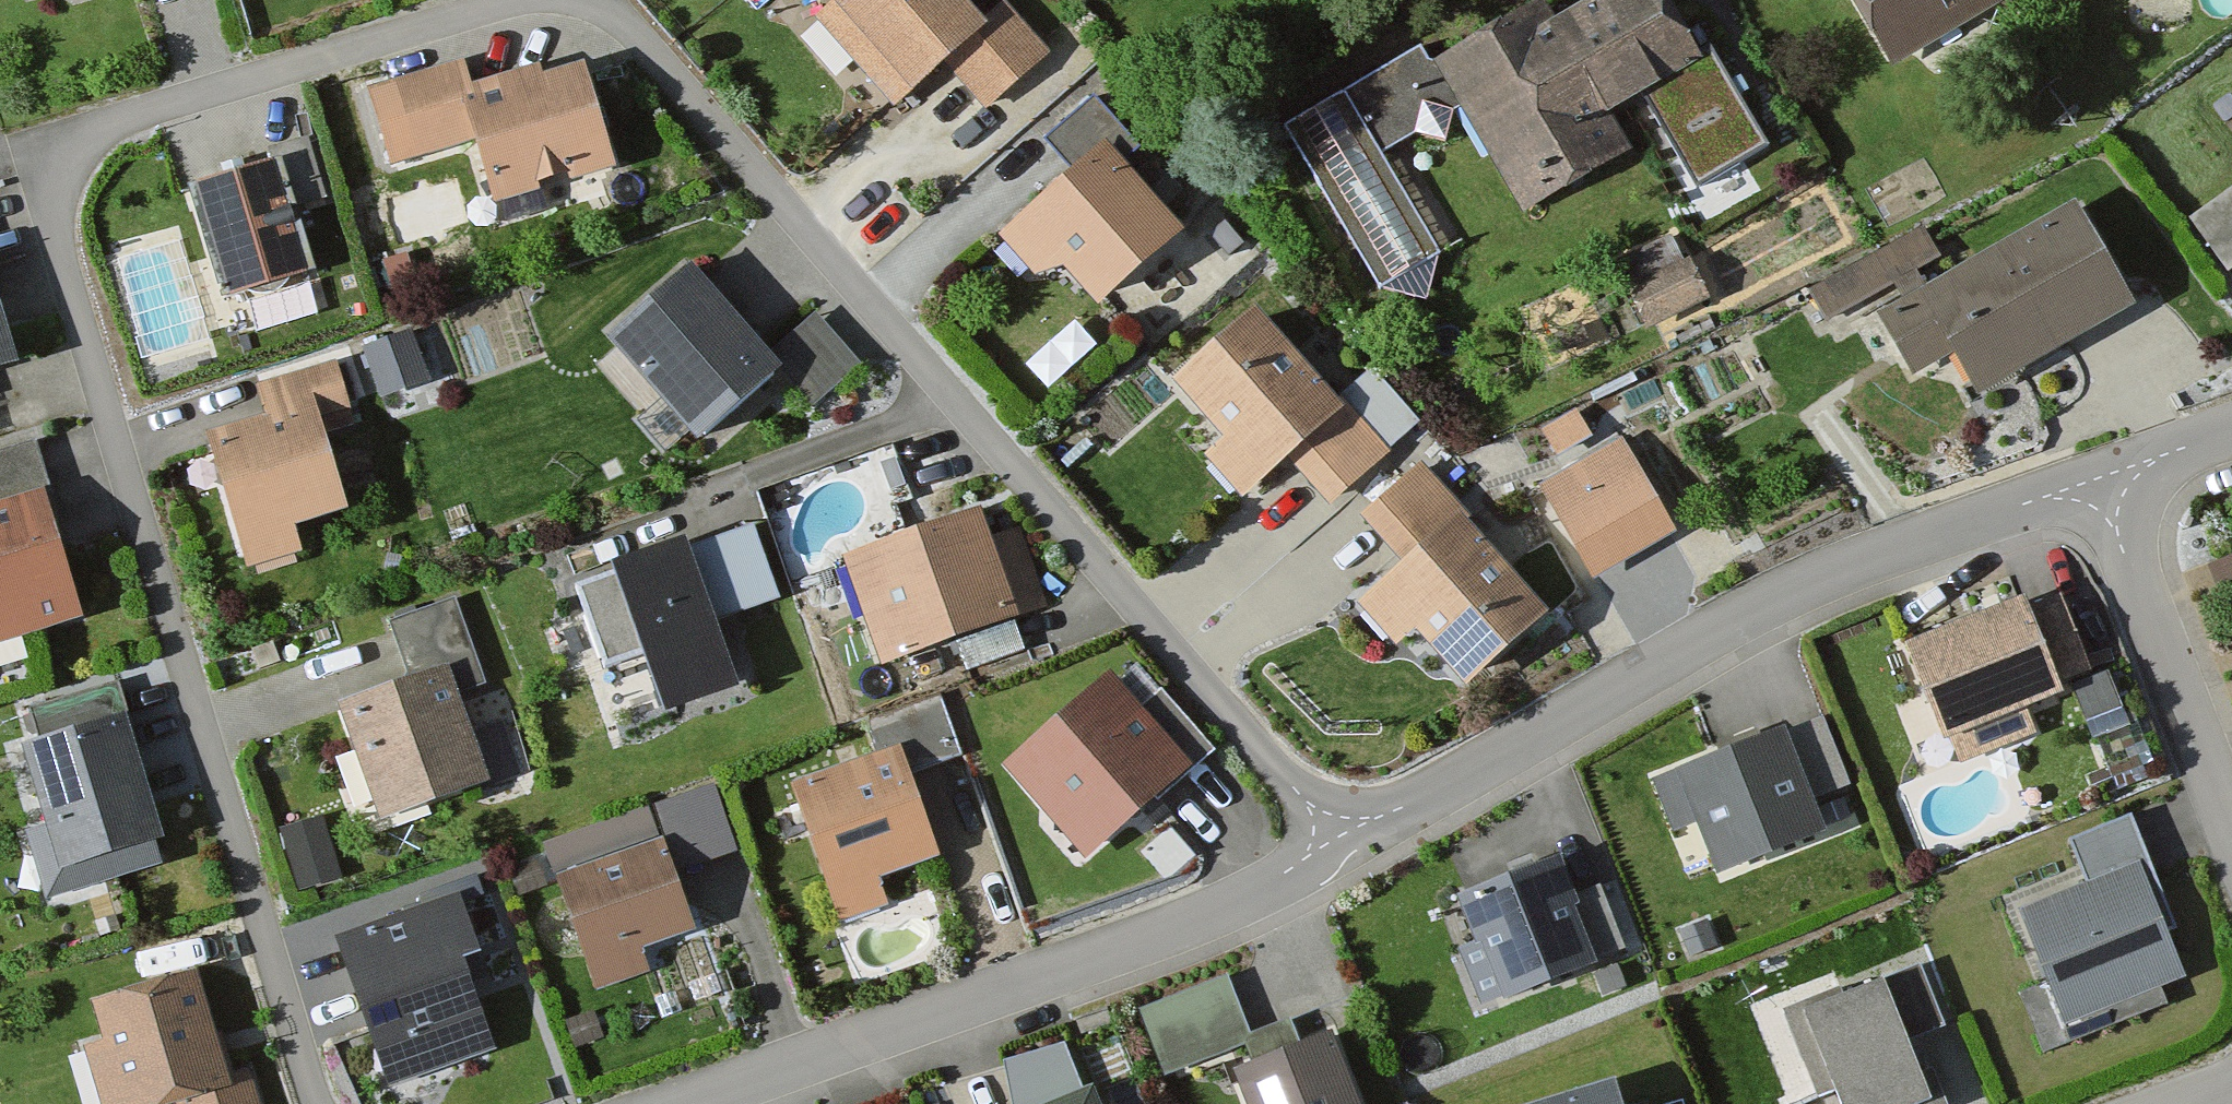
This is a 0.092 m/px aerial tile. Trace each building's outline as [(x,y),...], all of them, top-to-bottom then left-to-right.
[(28,9),(60,0),(25,0),(28,9)] [(1004,12),(983,30),(956,0),(850,0),(813,33),(889,119),(939,75),(982,122),(1049,62),(1004,12)] [(1661,0),(1606,0),(1558,27),(1545,4),(1430,71),(1421,54),(1281,135),(1377,299),(1436,266),(1377,165),(1412,145),(1442,152),(1448,124),(1458,118),(1518,222),(1630,157),(1611,124),(1702,71),(1661,0)] [(2055,0),(1842,0),(1888,78),(1996,16),(2005,31),(2055,1),(2055,0)] [(467,99),(459,73),(387,95),(408,169),(474,150),(493,213),(611,179),(581,76),(540,88),(537,79),(467,99)] [(1033,287),(1067,282),(1098,317),(1182,243),(1120,175),(1138,159),(1091,106),(1038,153),(1066,184),(996,246),(1033,287)] [(324,207),(306,152),(280,161),(298,216),(324,207)] [(304,284),(271,176),(194,199),(226,307),(304,284)] [(2231,251),(2231,182),(2193,200),(2219,257),(2231,251)] [(2138,322),(2076,215),(1876,329),(1911,390),(1954,365),(1981,412),(2138,322)] [(1944,272),(1929,243),(1811,306),(1826,335),(1944,272)] [(1703,311),(1662,245),(1612,276),(1653,342),(1703,311)] [(697,452),(776,382),(686,281),(607,351),(697,452)] [(17,376),(0,321),(0,382),(17,376)] [(1386,466),(1254,321),(1173,395),(1222,450),(1204,466),(1243,510),(1287,471),(1329,518),(1386,466)] [(854,376),(812,330),(771,366),(814,413),(854,376)] [(425,391),(408,347),(367,363),(383,407),(425,391)] [(352,430),(336,372),(255,395),(264,428),(208,444),(246,576),(303,560),(297,538),(348,524),(324,438),(352,430)] [(0,462),(0,498),(42,486),(33,453),(0,462)] [(1668,543),(1614,456),(1538,503),(1592,590),(1668,543)] [(1478,543),(1419,475),(1357,528),(1400,577),(1357,614),(1396,659),(1415,642),(1465,700),(1547,629),(1475,546),(1478,543)] [(42,504),(0,517),(0,651),(80,627),(42,504)] [(986,549),(977,520),(839,565),(875,674),(1040,620),(1014,540),(986,549)] [(778,610),(752,537),(688,560),(686,552),(610,578),(612,585),(575,598),(606,683),(646,669),(666,725),(737,700),(713,633),(778,610)] [(2089,683),(2061,605),(2030,617),(2028,610),(1905,656),(1941,753),(1951,749),(1959,773),(2037,745),(2028,718),(2073,702),(2068,690),(2089,683)] [(386,632),(406,690),(332,715),(349,763),(330,770),(349,825),(372,817),(377,832),(485,795),(455,709),(485,699),(453,608),(386,632)] [(1139,722),(1105,683),(996,777),(1079,873),(1208,762),(1159,705),(1139,722)] [(112,730),(103,697),(22,719),(32,756),(20,760),(42,839),(16,846),(30,900),(49,895),(53,911),(158,882),(151,858),(162,855),(127,726),(112,730)] [(1849,799),(1822,728),(1652,794),(1673,849),(1699,839),(1715,881),(1824,839),(1814,812),(1849,799)] [(930,872),(890,759),(790,794),(837,926),(883,910),(876,891),(930,872)] [(733,865),(711,797),(656,814),(677,882),(733,865)] [(2068,850),(2085,888),(2018,917),(2049,987),(2018,1000),(2044,1061),(2167,1009),(2161,995),(2182,986),(2163,942),(2178,936),(2129,824),(2068,850)] [(689,942),(658,850),(554,884),(594,1003),(645,986),(637,959),(689,942)] [(1573,903),(1561,870),(1456,909),(1475,960),(1458,967),(1477,1017),(1624,962),(1598,893),(1573,903)] [(535,899),(535,872),(515,872),(515,898),(535,899)] [(482,986),(455,905),(334,946),(385,1095),(491,1060),(467,991),(482,986)] [(1914,975),(1800,1022),(1835,1103),(1942,1103),(1932,1080),(1922,1084),(1906,1047),(1938,1033),(1914,975)] [(194,984),(89,1013),(100,1053),(85,1057),(98,1103),(251,1103),(244,1081),(223,1087),(194,984)] [(1247,1046),(1220,987),(1138,1023),(1165,1083),(1247,1046)] [(599,1051),(590,1024),(565,1033),(573,1060),(599,1051)] [(1329,1046),(1234,1086),(1241,1103),(1353,1103),(1329,1046)]
